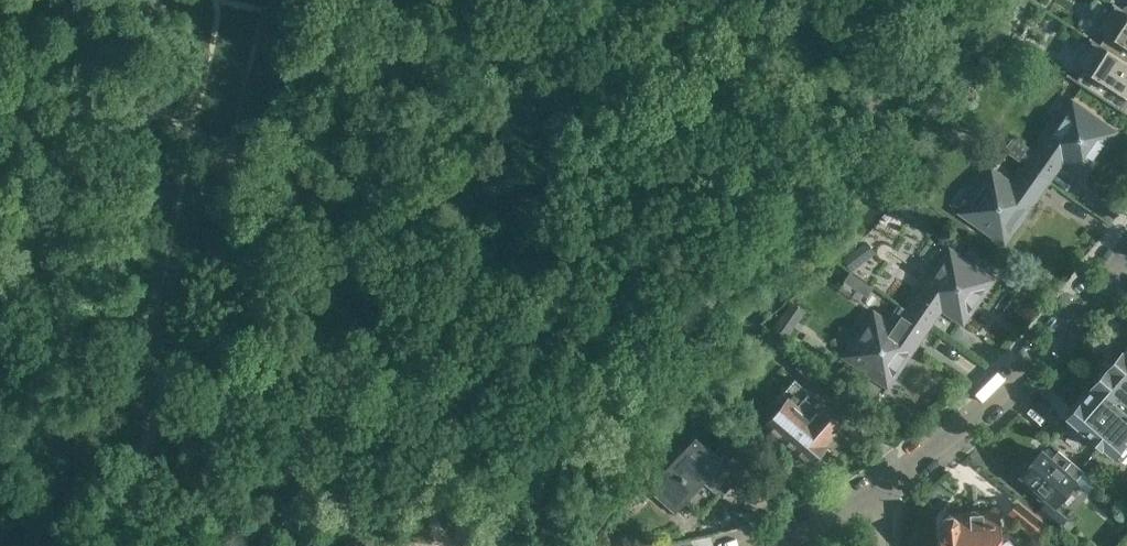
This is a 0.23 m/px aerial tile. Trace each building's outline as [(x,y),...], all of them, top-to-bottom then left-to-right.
[(1100,43),(1126,61),(1126,11),(1123,8),(1116,4),(1100,29),(1106,33),(1100,43)] [(1076,80),(1120,109),(1126,97),(1126,61),(1100,43),(1093,39),(1077,64),(1083,68),(1076,80)] [(1014,135),(1005,148),(1004,150),(1025,165),(1048,180),(1063,159),(1085,175),(1116,130),(1071,99),(1035,151),(1014,135)] [(1048,180),(1025,165),(1013,182),(991,167),(960,211),(1004,243),(1048,180)] [(846,260),(852,269),(873,254),(867,245),(850,257),(846,260)] [(950,248),(908,308),(930,324),(941,308),(963,323),(994,278),(950,248)] [(793,300),(774,326),(788,336),(807,310),(793,300)] [(930,324),(908,308),(895,326),(874,311),(843,355),(888,386),(930,324)] [(1095,384),(1126,410),(1126,357),(1123,353),(1121,352),(1095,383),(1095,384)] [(834,383),(805,356),(796,366),(826,393),(834,383)] [(769,427),(765,432),(765,436),(776,446),(780,446),(785,441),(807,460),(809,459),(817,466),(831,451),(824,443),(839,425),(818,406),(822,402),(795,379),(783,393),(789,398),(766,424),(769,427)] [(1095,384),(1086,396),(1069,415),(1102,444),(1103,443),(1122,459),(1126,454),(1126,410),(1095,384)] [(698,409),(688,422),(700,432),(710,420),(698,409)] [(710,511),(722,496),(735,481),(749,465),(751,463),(751,460),(750,457),(750,456),(748,454),(720,443),(713,451),(695,435),(649,487),(677,512),(688,499),(701,511),(705,507),(710,511)] [(1083,471),(1058,450),(1050,458),(1041,451),(1021,474),(1030,481),(1025,487),(1041,501),(1046,495),(1055,502),(1075,479),(1075,480),(1083,471)] [(1105,465),(1092,454),(1082,466),(1095,476),(1105,465)] [(1034,536),(1044,524),(1011,498),(1001,510),(1034,536)] [(1037,511),(1058,527),(1066,517),(1046,501),(1037,511)] [(944,545),(998,545),(996,512),(951,515),(947,516),(945,518),(943,521),(942,525),(944,545)]
